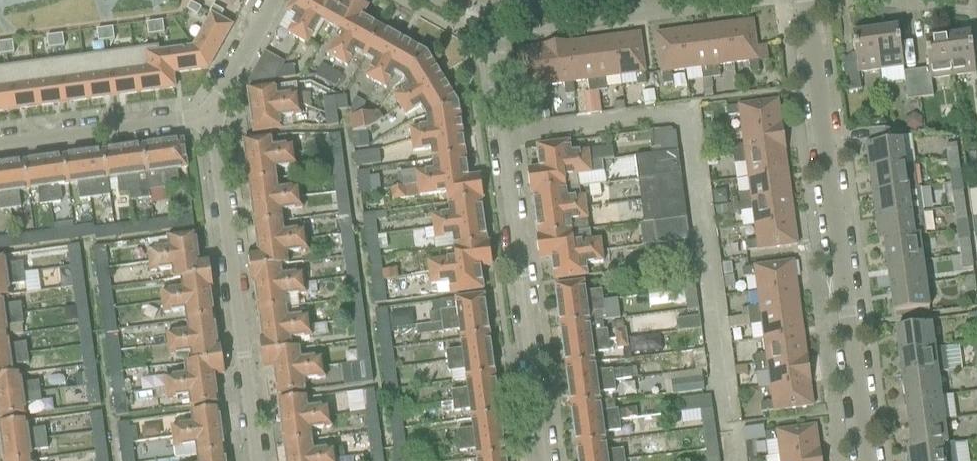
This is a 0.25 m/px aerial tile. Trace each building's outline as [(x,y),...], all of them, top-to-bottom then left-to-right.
[(296,38),(316,0),(293,0),(286,12),(296,18),(287,34),(296,38)] [(330,26),(344,0),(316,0),(296,38),(306,44),(320,21),(330,26)] [(336,61),(361,16),(366,6),(356,0),(344,0),(330,26),(340,32),(326,55),(336,61)] [(197,16),(201,9),(190,3),(186,10),(197,16)] [(223,12),(212,6),(208,13),(219,19),(223,12)] [(207,70),(231,27),(211,15),(192,48),(207,70)] [(341,51),(336,61),(346,66),(355,51),(364,56),(380,27),(366,19),(362,17),(361,16),(341,51)] [(164,34),(162,21),(154,22),(155,35),(164,34)] [(753,21),(728,24),(734,64),(748,62),(750,73),(759,72),(758,61),(756,47),(753,21)] [(154,22),(146,23),(147,36),(155,35),(154,22)] [(728,24),(704,27),(712,79),(720,78),(718,66),(734,64),(728,24)] [(365,77),(375,83),(399,38),(380,27),(364,56),(374,61),(365,77)] [(704,27),(680,31),(686,70),(700,68),(702,80),(712,79),(704,27)] [(114,40),(112,28),(104,29),(106,41),(114,40)] [(898,28),(875,31),(880,70),(882,85),(904,82),(903,73),(902,67),(903,67),(900,47),(898,28)] [(104,29),(96,30),(98,42),(106,41),(104,29)] [(686,70),(680,31),(655,34),(663,85),(672,84),(670,72),(686,70)] [(880,70),(875,31),(852,34),(856,63),(843,64),(847,92),(861,90),(858,73),(880,70)] [(639,34),(615,37),(621,77),(635,75),(637,87),(646,85),(639,34)] [(970,34),(947,37),(953,77),(975,74),(970,34)] [(64,47),(62,35),(54,36),(56,48),(64,47)] [(54,36),(46,37),(48,49),(56,48),(54,36)] [(615,37),(591,40),(598,92),(606,91),(605,79),(621,77),(615,37)] [(928,69),(916,71),(920,99),(924,125),(940,123),(936,96),(955,94),(952,77),(953,77),(947,37),(924,40),(928,69)] [(394,72),(400,78),(426,53),(399,38),(375,83),(385,88),(394,72)] [(568,42),(567,42),(573,83),(587,81),(589,93),(592,93),(596,92),(597,92),(598,92),(591,40),(568,43),(568,42)] [(14,53),(12,42),(4,43),(5,55),(14,53)] [(567,42),(543,45),(549,86),(563,84),(565,96),(574,95),(573,83),(567,42)] [(549,86),(543,45),(542,45),(542,47),(519,50),(520,63),(526,101),(535,100),(533,88),(549,86)] [(766,45),(756,47),(758,61),(768,60),(766,45)] [(164,90),(159,52),(158,46),(133,50),(139,94),(164,90)] [(207,70),(192,48),(159,52),(164,90),(175,89),(173,74),(207,70)] [(139,94),(133,50),(108,53),(114,97),(139,94)] [(264,52),(246,84),(246,85),(273,82),(273,81),(280,68),(283,63),(264,52)] [(114,97),(108,53),(83,57),(89,100),(114,97)] [(408,87),(393,96),(397,102),(399,105),(400,107),(441,77),(426,53),(400,78),(408,87)] [(89,100),(83,57),(58,60),(64,104),(89,100)] [(64,104),(58,60),(33,63),(39,107),(64,104)] [(39,107),(33,63),(8,67),(14,110),(39,107)] [(321,65),(315,76),(316,76),(324,81),(331,70),(321,65)] [(280,68),(273,81),(274,81),(275,80),(296,77),(294,66),(281,68),(280,68)] [(8,67),(0,68),(0,112),(14,110),(8,67)] [(331,70),(324,81),(334,87),(340,76),(331,70)] [(920,99),(916,71),(903,73),(904,82),(907,100),(920,99)] [(441,77),(400,107),(402,110),(405,115),(420,106),(424,116),(458,103),(457,102),(441,77)] [(247,90),(250,111),(299,105),(297,94),(276,96),(275,86),(247,90)] [(654,91),(642,93),(644,107),(655,106),(654,91)] [(584,94),(583,94),(586,115),(598,113),(600,113),(601,113),(599,98),(598,94),(597,92),(596,92),(592,93),(589,93),(584,94)] [(344,97),(323,100),(324,112),(335,110),(346,109),(344,97)] [(355,98),(350,112),(351,117),(361,115),(365,104),(355,98)] [(739,115),(741,130),(782,125),(782,124),(781,124),(778,101),(726,108),(727,117),(739,115)] [(624,102),(613,104),(614,111),(625,110),(624,102)] [(410,129),(412,141),(462,134),(458,103),(424,116),(428,127),(410,129)] [(299,105),(250,111),(253,133),(281,129),(279,118),(300,115),(299,105)] [(335,110),(324,112),(326,127),(337,126),(335,110)] [(351,117),(350,117),(352,130),(352,132),(369,130),(373,126),(383,119),(378,112),(371,113),(361,115),(351,117)] [(732,147),(733,155),(785,149),(782,125),(741,130),(743,145),(732,147)] [(654,136),(649,136),(651,155),(670,153),(677,152),(677,151),(675,132),(670,129),(653,131),(654,136)] [(866,146),(869,171),(904,166),(900,133),(869,130),(871,145),(866,146)] [(366,131),(352,133),(354,149),(368,147),(366,131)] [(326,135),(329,151),(340,149),(338,134),(326,135)] [(430,149),(432,161),(465,156),(462,134),(412,141),(413,152),(430,149)] [(243,140),(246,162),(295,155),(294,144),(272,147),(271,137),(243,140)] [(183,140),(163,143),(169,187),(169,188),(179,187),(179,186),(177,170),(186,169),(183,140)] [(163,143),(143,146),(147,174),(149,191),(169,188),(169,187),(163,143)] [(569,143),(536,147),(539,166),(539,169),(540,170),(589,163),(587,152),(571,154),(569,143)] [(945,146),(947,160),(958,159),(956,145),(945,146)] [(143,146),(123,148),(129,194),(130,201),(150,199),(150,197),(149,191),(147,174),(143,146)] [(123,148),(103,151),(107,179),(117,178),(119,195),(129,194),(123,148)] [(340,149),(329,151),(331,167),(342,166),(340,149)] [(746,163),(748,178),(787,173),(784,150),(786,150),(785,149),(733,155),(734,165),(746,163)] [(103,151),(84,154),(90,199),(110,196),(107,179),(103,151)] [(378,151),(355,155),(357,167),(380,164),(378,151)] [(643,156),(634,157),(637,181),(668,177),(669,177),(680,175),(680,173),(677,152),(670,153),(651,155),(643,156)] [(84,154),(64,156),(68,185),(77,184),(79,201),(90,199),(84,154)] [(246,162),(249,183),(277,179),(275,169),(297,166),(295,155),(246,162)] [(64,156),(44,159),(50,203),(50,204),(60,203),(58,186),(68,185),(64,156)] [(416,173),(417,185),(468,178),(465,156),(432,161),(433,171),(416,173)] [(44,159),(24,162),(28,190),(37,189),(39,205),(40,206),(50,204),(50,203),(44,159)] [(958,159),(947,160),(949,174),(960,173),(958,159)] [(612,160),(601,161),(602,172),(607,172),(613,165),(612,160)] [(540,170),(528,171),(531,194),(532,193),(565,189),(579,187),(577,175),(590,174),(602,172),(601,161),(589,163),(540,170)] [(24,162),(4,164),(10,209),(11,210),(21,208),(21,207),(18,191),(28,190),(24,162)] [(0,165),(0,211),(11,210),(10,209),(4,164),(0,165)] [(869,171),(872,194),(918,188),(915,165),(904,166),(869,171)] [(738,194),(739,203),(791,197),(787,173),(748,178),(750,193),(738,194)] [(668,177),(637,181),(640,201),(672,197),(683,195),(680,175),(669,177),(668,177)] [(344,176),(332,177),(334,193),(346,192),(344,176)] [(369,176),(358,177),(360,193),(371,191),(369,176)] [(446,192),(448,204),(483,199),(480,176),(468,178),(417,185),(419,196),(446,192)] [(249,183),(251,204),(301,198),(299,186),(278,189),(277,179),(249,183)] [(417,185),(390,189),(391,200),(419,196),(417,185)] [(565,189),(532,193),(535,215),(586,209),(584,197),(580,198),(579,187),(565,189)] [(872,194),(875,218),(923,212),(919,188),(918,188),(872,194)] [(968,191),(972,219),(976,218),(976,190),(968,191)] [(719,191),(712,192),(714,205),(727,203),(726,197),(719,191)] [(346,192),(334,193),(336,209),(348,208),(346,192)] [(952,194),(954,208),(964,206),(962,192),(952,194)] [(672,197),(640,201),(643,223),(675,219),(676,219),(686,217),(683,195),(672,197)] [(752,211),(754,226),(794,221),(791,197),(739,203),(740,212),(752,211)] [(251,204),(254,226),(283,222),(281,211),(302,208),(301,198),(251,204)] [(432,216),(433,229),(484,222),(481,200),(483,200),(483,199),(448,204),(449,214),(432,216)] [(964,206),(954,208),(956,222),(966,220),(964,206)] [(726,207),(715,208),(716,217),(728,216),(726,207)] [(586,209),(535,215),(538,234),(538,237),(539,238),(571,233),(589,231),(587,220),(586,209)] [(375,214),(374,214),(375,221),(385,219),(384,212),(375,214)] [(923,212),(875,218),(878,242),(919,237),(926,236),(923,212)] [(363,215),(362,215),(365,238),(366,237),(377,236),(375,222),(375,221),(374,214),(363,215)] [(186,217),(173,218),(174,230),(187,228),(186,217)] [(643,223),(639,224),(642,246),(678,241),(689,240),(686,217),(676,219),(675,219),(643,223)] [(349,218),(338,220),(340,236),(351,234),(349,218)] [(794,221),(754,226),(756,241),(744,242),(745,251),(797,245),(794,221)] [(148,222),(133,224),(135,235),(150,233),(148,222)] [(254,226),(257,247),(307,240),(305,229),(284,232),(283,222),(254,226)] [(484,222),(433,229),(435,238),(452,236),(453,243),(454,247),(454,248),(489,244),(489,243),(487,243),(484,222)] [(133,224),(118,226),(120,237),(135,235),(133,224)] [(92,225),(78,227),(80,238),(94,236),(92,225)] [(109,227),(94,229),(96,240),(110,238),(109,227)] [(73,228),(54,230),(55,241),(75,239),(73,228)] [(54,230),(39,232),(41,243),(55,241),(54,230)] [(539,238),(537,238),(540,260),(551,259),(601,252),(599,240),(591,241),(590,241),(589,231),(571,233),(539,238)] [(148,250),(149,261),(198,254),(195,233),(167,237),(168,247),(148,250)] [(29,234),(14,236),(16,247),(30,245),(29,234)] [(351,234),(340,236),(342,252),(354,250),(351,234)] [(14,236),(1,238),(2,249),(16,247),(14,236)] [(366,237),(365,238),(367,255),(379,253),(377,236),(366,237)] [(883,242),(887,265),(922,261),(919,237),(878,242),(879,243),(883,242)] [(248,254),(250,269),(288,264),(287,253),(308,251),(307,240),(257,247),(258,253),(248,254)] [(689,240),(678,241),(680,259),(691,258),(689,240)] [(958,241),(960,255),(970,254),(969,240),(958,241)] [(441,260),(428,262),(429,274),(480,268),(492,266),(489,244),(454,248),(455,258),(441,260)] [(93,247),(92,248),(95,268),(107,266),(105,246),(93,247)] [(79,251),(67,252),(69,267),(81,265),(79,251)] [(602,262),(601,252),(551,259),(554,281),(587,277),(585,264),(602,262)] [(173,279),(181,278),(210,274),(208,259),(199,261),(198,254),(149,261),(150,271),(171,269),(173,279)] [(970,254),(960,255),(962,269),(972,268),(970,254)] [(24,273),(22,262),(5,264),(4,255),(0,255),(0,276),(24,273)] [(355,260),(343,262),(345,278),(357,276),(355,260)] [(887,265),(890,289),(926,284),(922,261),(887,265)] [(755,277),(757,292),(797,286),(793,262),(742,269),(743,278),(755,277)] [(381,263),(368,265),(370,282),(372,282),(383,280),(381,263)] [(254,284),(255,290),(305,283),(304,273),(282,275),(281,266),(288,265),(288,264),(250,269),(252,284),(254,284)] [(69,267),(58,268),(61,288),(72,287),(84,285),(81,265),(69,267)] [(107,266),(95,268),(97,284),(110,283),(107,266)] [(480,268),(429,274),(431,284),(448,282),(450,295),(483,290),(480,268)] [(2,296),(10,295),(8,285),(25,283),(24,274),(24,273),(0,276),(0,296),(2,296)] [(161,292),(162,302),(211,296),(210,290),(212,290),(210,274),(181,278),(182,289),(161,292)] [(693,274),(682,275),(684,291),(695,289),(693,274)] [(357,276),(345,278),(347,294),(359,292),(357,276)] [(963,279),(965,293),(976,292),(974,278),(963,279)] [(372,282),(370,282),(373,301),(386,299),(383,280),(372,282)] [(255,290),(258,311),(286,308),(285,297),(307,294),(305,283),(255,290)] [(555,287),(558,307),(602,301),(601,291),(585,293),(583,283),(555,287)] [(926,284),(890,289),(893,314),(929,309),(926,284)] [(748,317),(800,310),(797,286),(757,292),(759,306),(747,308),(748,317)] [(695,289),(684,291),(686,306),(697,305),(695,289)] [(85,290),(73,292),(75,307),(87,305),(85,290)] [(111,293),(99,294),(101,310),(113,309),(111,293)] [(22,314),(20,303),(3,305),(2,296),(10,295),(0,296),(0,316),(22,314)] [(185,310),(186,321),(214,317),(211,296),(162,302),(164,313),(185,310)] [(440,311),(441,322),(486,316),(484,296),(455,300),(456,309),(440,311)] [(600,312),(601,322),(620,319),(617,299),(602,301),(604,311),(600,312)] [(558,307),(560,327),(601,322),(600,312),(604,311),(602,301),(558,307)] [(360,303),(349,304),(351,320),(363,319),(360,303)] [(87,305),(75,307),(77,320),(89,318),(87,305)] [(258,311),(261,333),(311,326),(309,315),(288,318),(286,308),(258,311)] [(113,309),(101,310),(103,327),(115,325),(113,309)] [(386,309),(374,311),(377,332),(389,331),(386,309)] [(390,327),(411,325),(410,313),(399,314),(398,310),(389,311),(390,327)] [(761,324),(763,340),(803,334),(800,310),(748,317),(749,324),(749,325),(761,324)] [(440,311),(429,313),(430,324),(441,322),(440,311)] [(7,336),(24,333),(22,314),(0,316),(0,337),(7,336)] [(971,334),(976,333),(976,314),(968,315),(971,334)] [(459,331),(460,340),(489,336),(486,316),(441,322),(430,324),(429,324),(431,335),(459,331)] [(166,334),(168,345),(217,338),(214,317),(186,321),(188,331),(166,334)] [(699,317),(675,319),(676,331),(700,329),(699,317)] [(737,318),(727,319),(729,329),(749,326),(749,325),(749,324),(748,317),(747,317),(746,317),(738,318),(737,318)] [(363,319),(351,320),(353,337),(365,335),(363,319)] [(560,327),(563,347),(608,341),(606,330),(602,330),(601,322),(560,327)] [(895,329),(899,354),(934,350),(931,325),(895,329)] [(262,338),(259,339),(261,354),(299,349),(299,348),(301,348),(300,338),(312,336),(311,326),(261,333),(262,338)] [(625,329),(614,330),(617,350),(628,348),(625,329)] [(91,330),(79,332),(81,346),(93,345),(91,330)] [(389,331),(377,332),(379,347),(391,345),(389,331)] [(753,356),(755,365),(808,358),(807,356),(806,356),(803,334),(763,340),(765,354),(753,356)] [(117,335),(104,336),(106,353),(119,351),(117,335)] [(27,353),(25,343),(9,345),(7,336),(0,337),(0,357),(27,353)] [(462,349),(445,352),(447,362),(492,356),(489,336),(460,340),(462,349)] [(184,363),(184,364),(222,359),(220,345),(218,345),(217,338),(168,345),(169,355),(191,352),(192,362),(184,363)] [(608,341),(563,347),(566,367),(594,363),(593,354),(609,352),(609,351),(608,341)] [(93,345),(81,346),(83,361),(95,360),(93,345)] [(366,345),(354,346),(356,363),(368,361),(366,345)] [(899,354),(902,378),(937,373),(947,372),(943,348),(934,350),(899,354)] [(273,367),(274,374),(323,367),(322,357),(301,360),(299,349),(261,354),(263,369),(273,367)] [(119,351),(106,353),(109,369),(121,367),(119,351)] [(13,375),(13,374),(12,370),(12,366),(28,364),(27,353),(0,357),(0,377),(13,375)] [(392,355),(380,356),(382,371),(394,369),(392,355)] [(492,356),(447,362),(448,373),(451,372),(452,382),(466,380),(494,376),(492,356)] [(768,372),(770,387),(811,381),(808,358),(755,365),(756,373),(768,372)] [(164,377),(166,388),(215,381),(214,375),(224,374),(222,359),(184,364),(186,374),(164,377)] [(368,361),(356,363),(359,385),(371,383),(368,361)] [(566,367),(568,387),(613,381),(611,370),(595,372),(594,363),(566,367)] [(645,366),(646,377),(659,375),(658,364),(645,366)] [(746,366),(735,368),(736,375),(747,374),(746,366)] [(323,367),(274,374),(277,395),(305,392),(304,381),(325,378),(323,367)] [(97,369),(84,371),(86,386),(99,384),(97,369)] [(394,369),(382,371),(384,386),(396,384),(394,369)] [(620,370),(612,371),(613,381),(631,379),(630,370),(620,371),(620,370)] [(666,396),(672,396),(670,381),(702,377),(701,370),(663,375),(666,396)] [(902,378),(905,402),(940,397),(937,373),(902,378)] [(39,392),(38,381),(22,384),(21,374),(0,377),(0,397),(39,392)] [(451,391),(452,402),(497,396),(494,376),(466,380),(467,389),(451,391)] [(122,377),(110,379),(112,395),(124,393),(122,377)] [(702,377),(670,381),(672,396),(704,391),(702,377)] [(215,381),(166,388),(167,398),(189,396),(190,407),(218,403),(215,381)] [(568,387),(571,407),(600,403),(598,392),(614,390),(613,381),(568,387)] [(811,381),(770,387),(772,402),(760,404),(761,413),(793,409),(813,406),(810,383),(811,382),(811,381)] [(99,384),(86,386),(88,400),(100,399),(99,384)] [(362,392),(365,412),(376,410),(374,390),(362,392)] [(0,397),(0,418),(26,415),(25,404),(41,402),(39,392),(0,397)] [(124,393),(112,395),(115,415),(127,413),(124,393)] [(397,394),(386,395),(388,411),(389,411),(391,411),(399,409),(397,394)] [(695,397),(679,399),(681,413),(701,411),(712,409),(710,395),(695,397)] [(470,411),(471,420),(500,416),(497,396),(452,402),(454,413),(470,411)] [(278,401),(281,423),(330,416),(328,406),(307,408),(306,397),(278,401)] [(905,402),(908,426),(944,421),(940,397),(905,402)] [(600,403),(571,407),(574,427),(618,421),(617,411),(615,411),(614,401),(600,403)] [(636,408),(617,411),(618,421),(637,419),(636,408)] [(171,426),(173,438),(222,431),(219,409),(191,413),(192,423),(171,426)] [(389,411),(388,411),(390,426),(401,424),(399,409),(391,411),(389,411)] [(712,409),(701,411),(702,421),(703,425),(714,424),(712,409)] [(376,410),(365,412),(367,428),(379,426),(376,410)] [(701,411),(681,413),(683,423),(702,421),(701,411)] [(281,423),(283,444),(312,440),(310,430),(331,427),(330,416),(281,423)] [(456,431),(458,442),(502,436),(500,416),(471,420),(472,429),(456,431)] [(102,417),(89,419),(91,433),(104,431),(102,417)] [(1,444),(46,439),(44,428),(28,430),(27,420),(0,424),(0,435),(1,444)] [(618,421),(574,427),(577,447),(605,443),(604,433),(620,431),(620,430),(618,421)] [(906,449),(906,450),(947,444),(944,421),(908,426),(911,448),(906,449)] [(117,424),(116,424),(119,445),(131,443),(128,422),(117,424)] [(777,441),(779,456),(820,450),(820,449),(819,450),(815,426),(764,433),(765,442),(777,441)] [(762,427),(743,429),(744,442),(764,439),(762,427)] [(104,431),(91,433),(93,446),(105,444),(104,431)] [(195,446),(196,456),(225,452),(222,431),(173,438),(174,448),(195,446)] [(403,434),(391,436),(393,451),(394,451),(397,450),(405,449),(403,434)] [(715,434),(704,435),(706,450),(717,448),(715,434)] [(380,436),(368,438),(370,454),(382,453),(380,436)] [(475,450),(477,460),(505,456),(502,436),(458,442),(459,452),(475,450)] [(3,460),(29,460),(32,460),(31,451),(47,449),(46,439),(1,444),(3,460)] [(286,460),(319,460),(336,459),(334,448),(313,451),(312,440),(283,444),(286,460)] [(119,445),(121,460),(124,460),(133,460),(131,443),(119,445)] [(577,447),(579,460),(624,460),(622,450),(606,452),(606,451),(605,443),(577,447)] [(908,460),(957,460),(955,443),(947,444),(906,450),(908,460)] [(706,450),(707,460),(719,460),(717,448),(706,450)] [(393,451),(394,460),(406,460),(405,449),(397,450),(394,451),(393,451)] [(820,450),(779,456),(780,460),(821,460),(820,450)] [(225,452),(196,456),(197,460),(226,460),(225,452)] [(370,454),(371,460),(383,460),(382,453),(370,454)]
